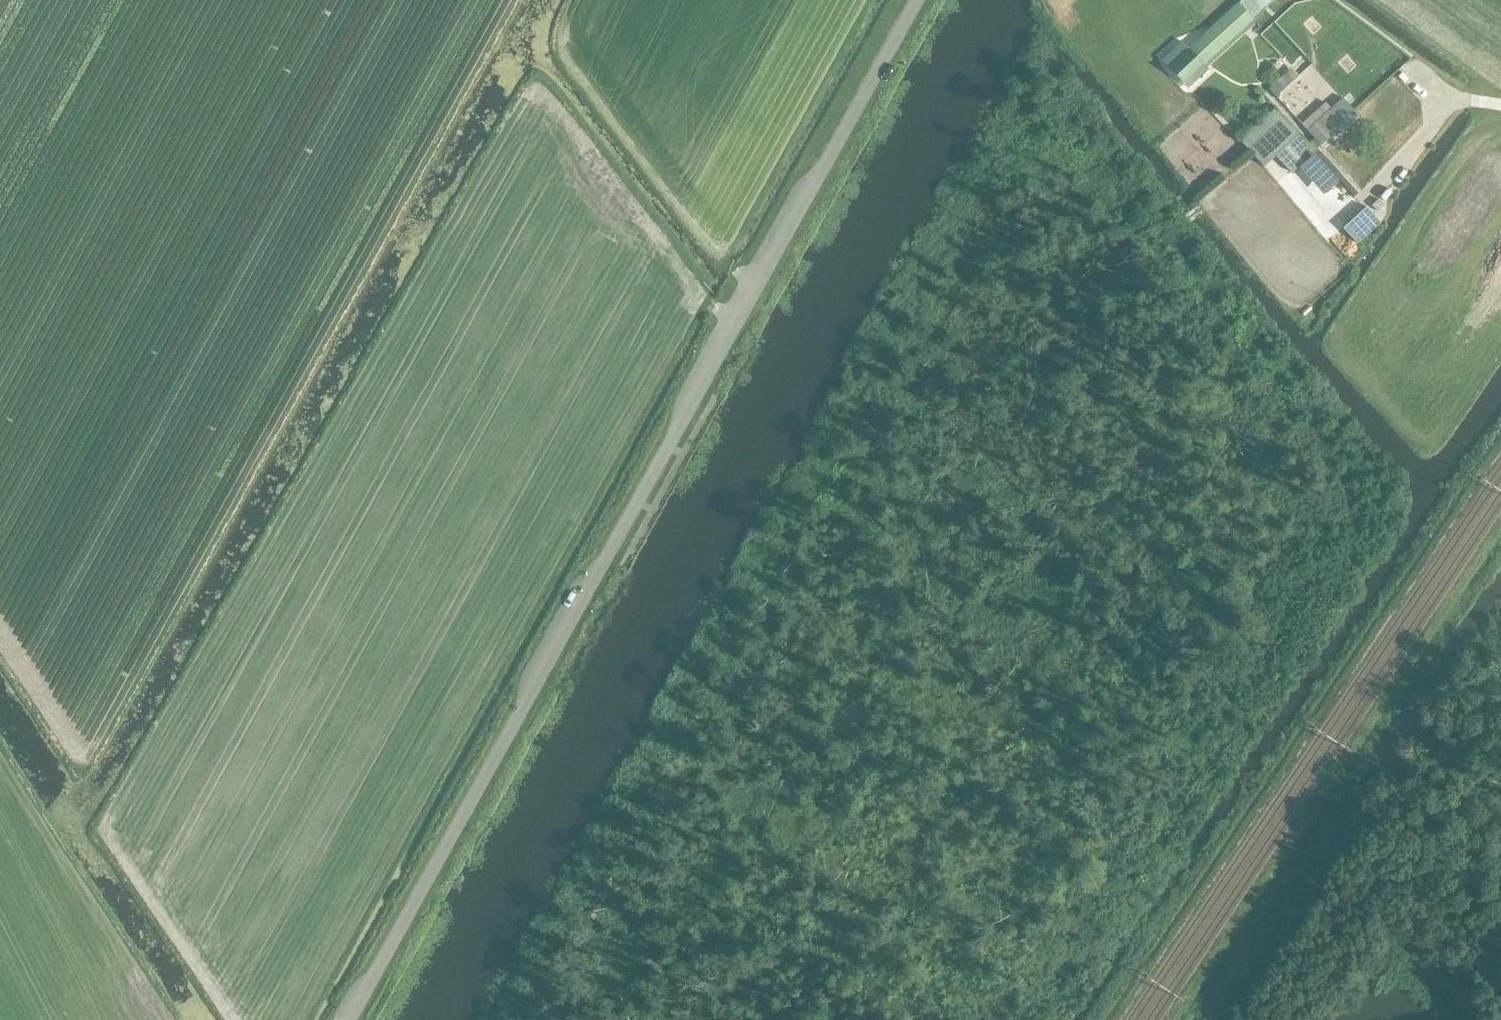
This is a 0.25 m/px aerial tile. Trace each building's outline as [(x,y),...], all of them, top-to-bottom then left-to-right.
[(1169,66),(1183,82),(1272,0),(1242,0),(1189,48),(1181,39),(1161,58),(1169,66)] [(1299,74),(1291,66),(1269,88),(1276,96),(1299,74)] [(1320,144),(1356,112),(1342,96),(1306,129),(1320,144)] [(1263,166),(1299,133),(1275,108),(1240,140),(1263,166)] [(1276,156),(1291,171),(1314,149),(1299,134),(1276,156)] [(1298,166),(1319,190),(1334,177),(1313,153),(1298,166)] [(1342,227),(1356,242),(1381,220),(1367,205),(1342,227)]
